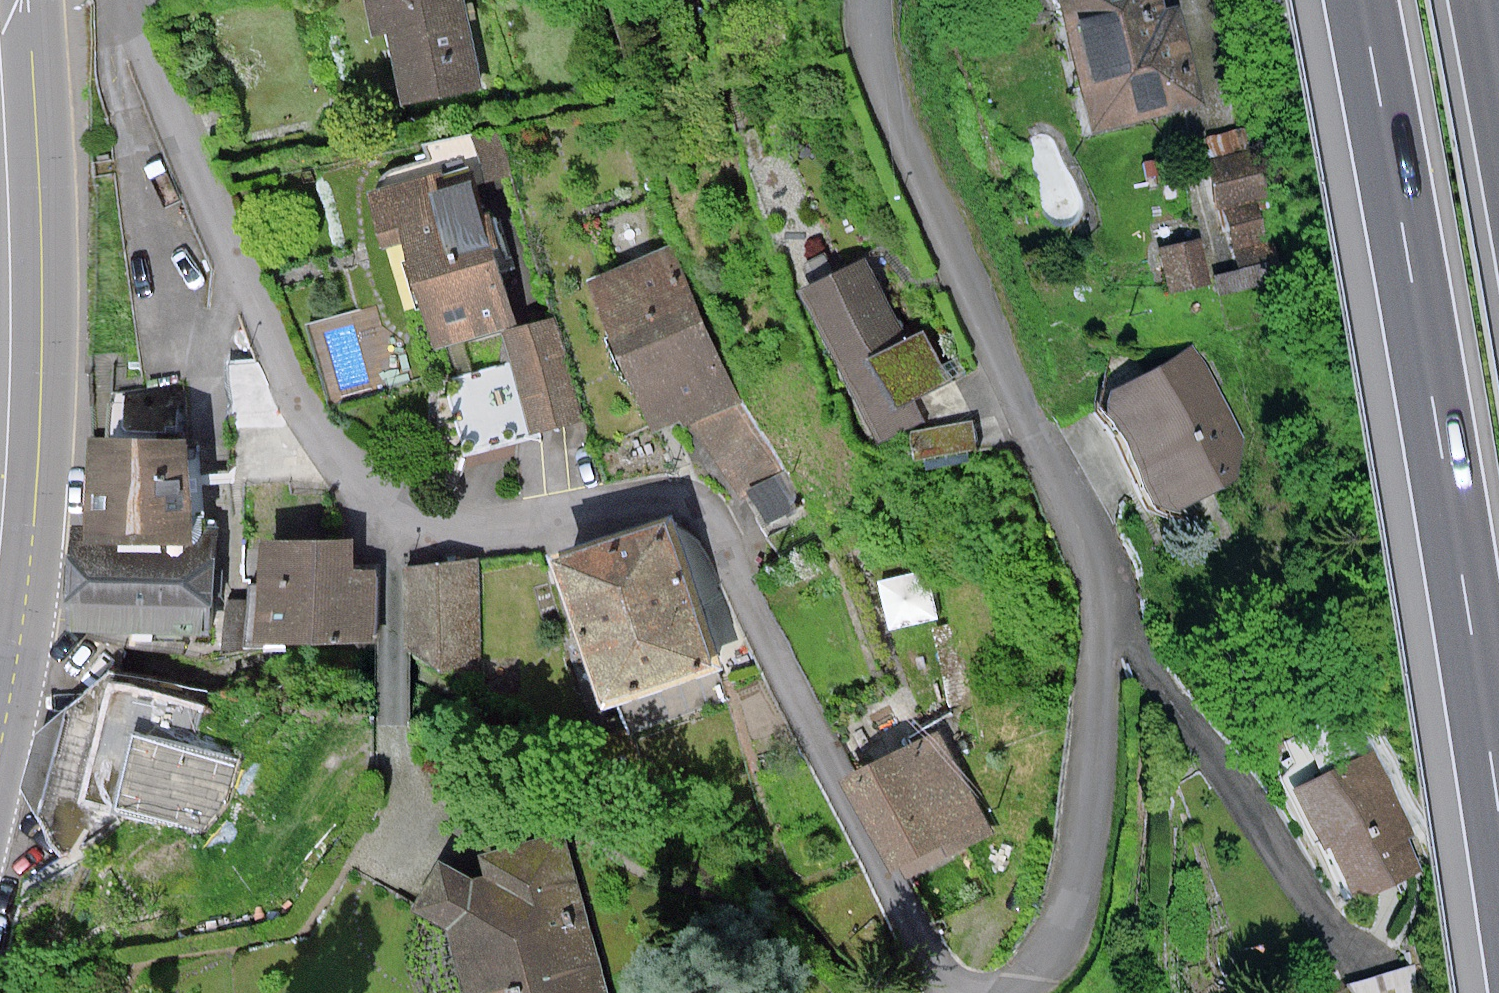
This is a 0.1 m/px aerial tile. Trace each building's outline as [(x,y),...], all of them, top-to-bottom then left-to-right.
[(385,96),(480,81),(467,0),(370,0),(385,96)] [(1096,124),(1194,101),(1173,11),(1161,14),(1157,0),(1067,0),(1096,124)] [(1257,150),(1214,161),(1241,271),(1220,276),(1224,293),(1275,281),(1254,196),(1268,193),(1257,150)] [(463,157),(384,180),(432,345),(511,321),(463,157)] [(1207,282),(1197,242),(1162,251),(1173,291),(1207,282)] [(687,253),(588,285),(639,437),(737,405),(687,253)] [(877,254),(804,284),(863,426),(936,395),(877,254)] [(1194,350),(1092,409),(1150,508),(1252,449),(1194,350)] [(507,373),(443,389),(458,449),(522,433),(507,373)] [(901,454),(976,440),(970,409),(895,424),(901,454)] [(206,453),(112,451),(110,536),(110,557),(204,559),(205,541),(206,453)] [(222,542),(205,541),(204,559),(110,557),(110,536),(87,535),(85,643),(220,646),(222,542)] [(663,535),(575,564),(622,705),(709,676),(663,535)] [(359,547),(268,549),(270,658),(383,655),(381,578),(360,578),(359,547)] [(484,677),(477,562),(406,566),(413,681),(484,677)] [(192,705),(112,683),(97,739),(80,802),(208,836),(228,760),(180,747),(192,705)] [(958,741),(864,780),(906,881),(1000,842),(958,741)] [(1368,754),(1274,803),(1333,917),(1405,879),(1392,854),(1414,843),(1368,754)] [(437,871),(471,992),(602,992),(559,837),(503,853),(437,871)]
